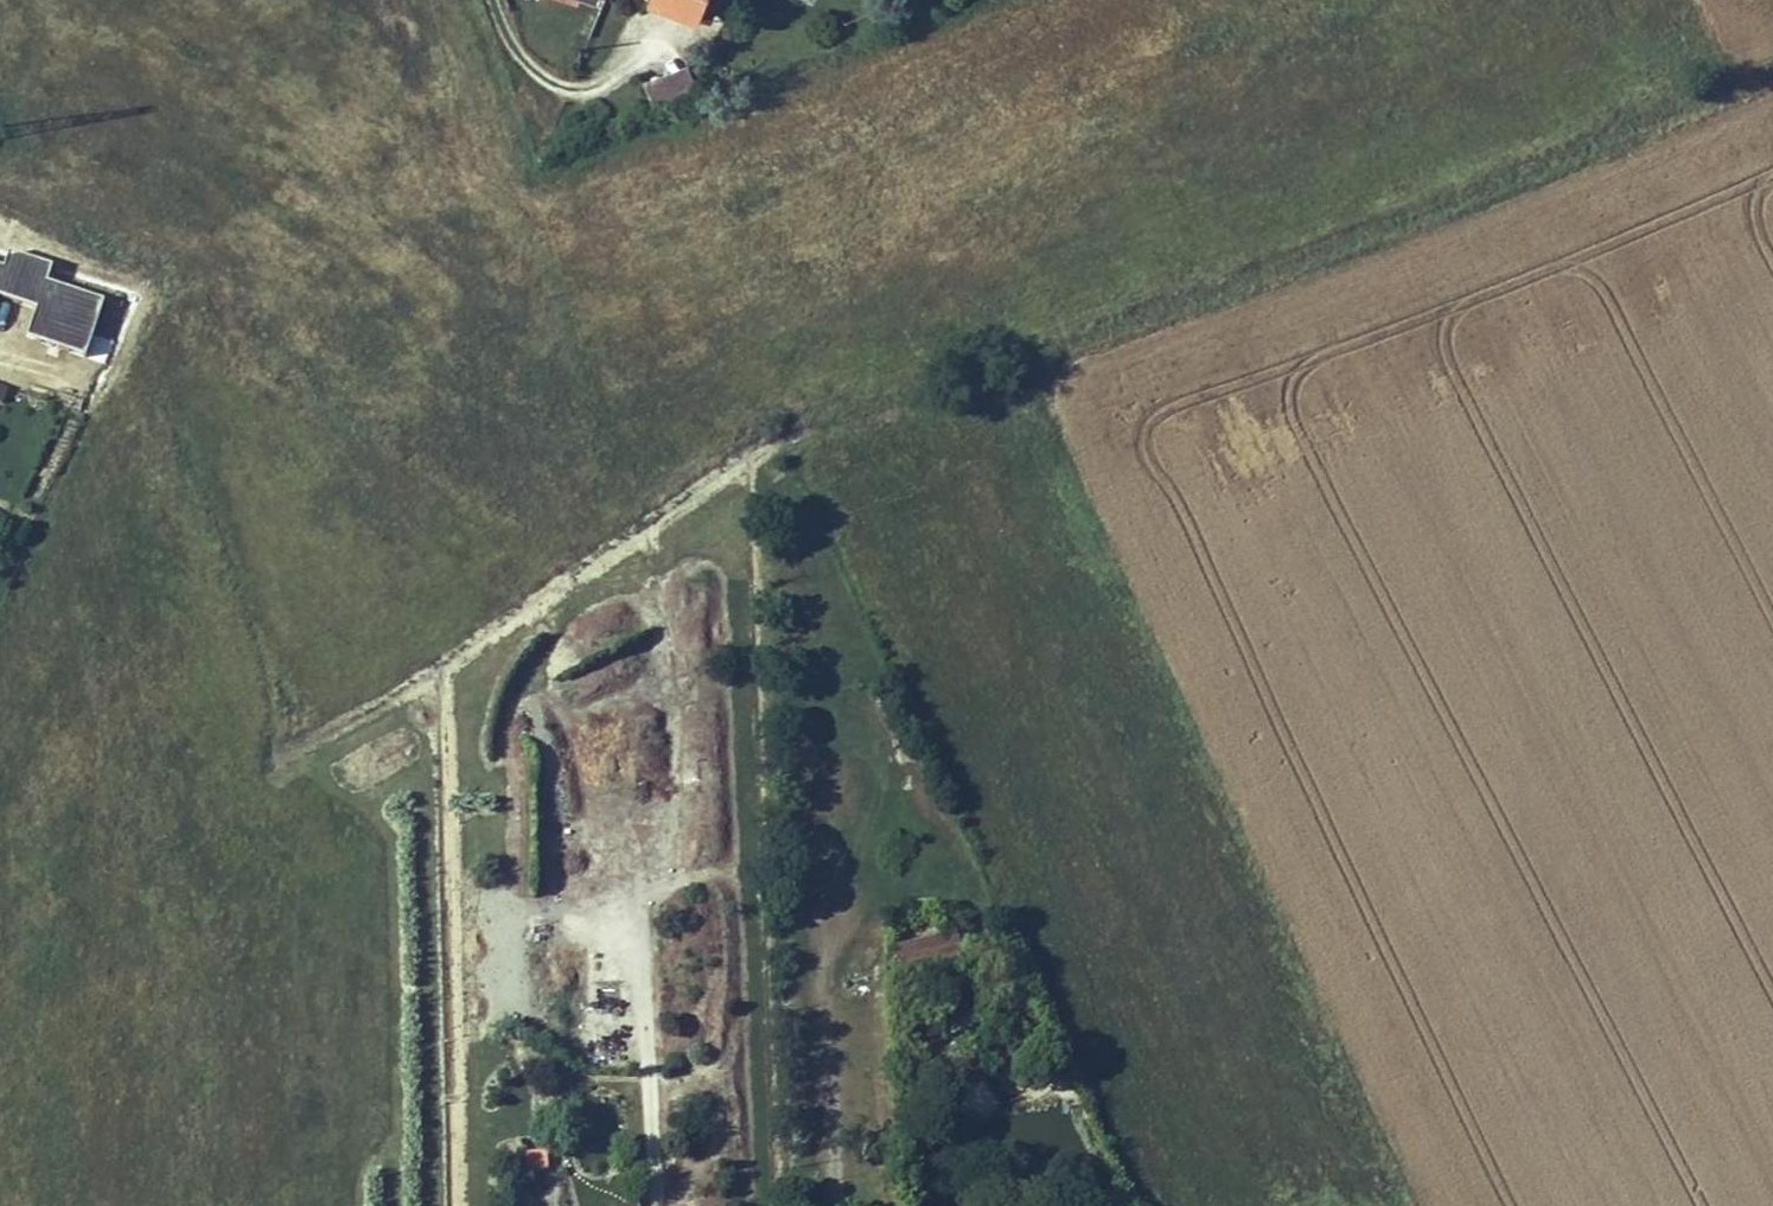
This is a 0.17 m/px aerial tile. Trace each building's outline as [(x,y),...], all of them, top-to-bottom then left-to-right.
[(645,13),(706,35),(720,5),(710,0),(649,0),(645,13)] [(652,114),(693,102),(686,78),(644,92),(652,114)] [(33,308),(24,340),(86,357),(103,298),(46,283),(52,264),(6,251),(2,265),(0,264),(0,299),(33,308)] [(960,956),(956,932),(895,942),(898,965),(960,956)] [(548,1170),(547,1149),(523,1150),(524,1170),(548,1170)]
